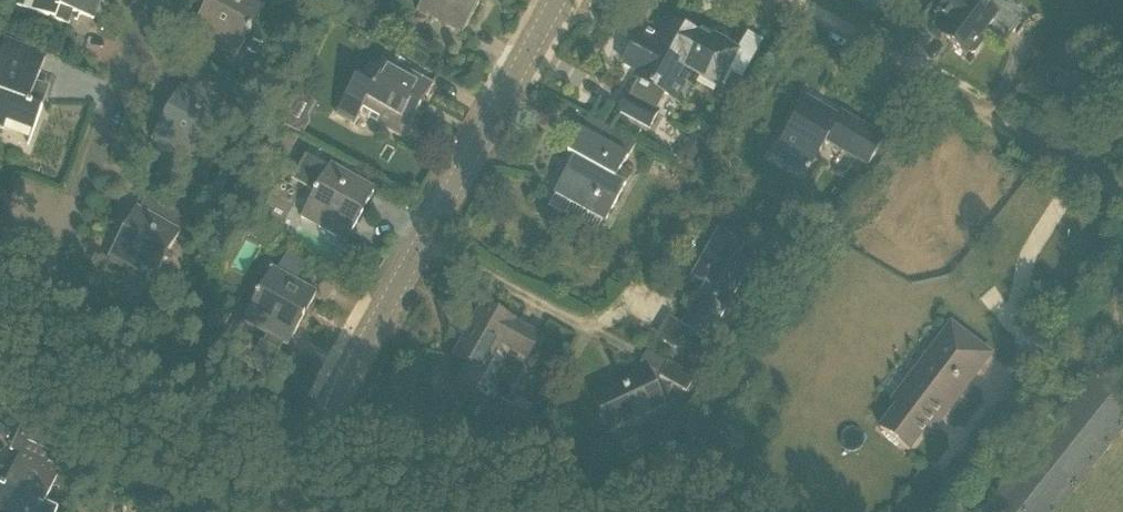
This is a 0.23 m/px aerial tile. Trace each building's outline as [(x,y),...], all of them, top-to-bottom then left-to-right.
[(54,19),(63,22),(68,9),(95,19),(101,0),(27,0),(24,7),(54,19)] [(203,11),(198,21),(199,22),(194,31),(193,30),(192,32),(211,42),(236,57),(252,28),(262,34),(268,22),(258,16),(265,4),(258,0),(209,0),(203,11)] [(418,10),(462,35),(482,0),(423,0),(418,10)] [(932,13),(946,23),(936,37),(964,58),(997,14),(979,0),(943,0),(932,13)] [(366,17),(357,13),(352,23),(360,28),(366,17)] [(678,79),(685,66),(719,85),(737,52),(702,33),(700,38),(668,20),(657,40),(654,38),(655,36),(648,32),(647,34),(642,31),(624,64),(641,74),(639,78),(635,75),(634,76),(637,78),(634,83),(627,95),(628,96),(619,111),(650,129),(659,113),(656,112),(664,96),(676,102),(686,83),(678,79)] [(29,140),(28,144),(29,145),(45,101),(47,95),(34,90),(42,70),(18,61),(24,46),(6,39),(0,56),(0,129),(29,140)] [(407,62),(397,56),(395,59),(393,63),(403,69),(407,62)] [(433,86),(414,75),(403,69),(393,63),(389,60),(373,90),(356,81),(336,115),(355,126),(361,114),(404,138),(433,86)] [(181,87),(169,108),(152,139),(196,164),(222,118),(246,131),(257,111),(207,83),(200,97),(181,87)] [(884,139),(859,124),(841,113),(838,119),(806,101),(795,120),(772,157),(806,178),(827,143),(868,167),(884,139)] [(270,159),(284,166),(299,139),(285,131),(270,159)] [(581,131),(568,155),(560,169),(567,172),(555,195),(605,222),(631,176),(620,170),(628,156),(581,131)] [(694,133),(676,159),(690,169),(708,143),(694,133)] [(331,165),(329,168),(306,155),(292,180),(315,193),(302,217),(346,242),(375,190),(331,165)] [(170,220),(176,209),(150,193),(144,204),(170,220)] [(137,207),(119,239),(114,248),(115,249),(110,258),(109,257),(108,259),(127,270),(152,283),(181,231),(137,207)] [(191,220),(181,238),(192,245),(203,226),(191,220)] [(739,256),(745,245),(718,230),(698,265),(711,273),(681,325),(709,340),(752,264),(739,256)] [(278,266),(303,279),(310,265),(286,252),(278,266)] [(273,268),(244,321),(288,345),(289,344),(288,343),(293,334),(294,335),(317,293),(273,268)] [(514,321),(484,304),(455,356),(467,363),(458,381),(477,392),(501,346),(527,360),(540,336),(513,321),(514,321)] [(909,451),(926,429),(934,435),(969,388),(993,356),(951,324),(907,382),(893,401),(898,404),(879,429),(909,451)] [(640,363),(661,375),(660,377),(679,388),(687,392),(695,377),(668,362),(668,363),(647,352),(640,363)] [(594,397),(603,417),(611,433),(666,408),(648,371),(620,384),(622,388),(596,400),(595,396),(594,397)] [(984,511),(1057,511),(1122,429),(1122,395),(1095,373),(984,511)] [(513,407),(505,421),(521,430),(534,406),(518,398),(513,407)] [(3,511),(58,511),(59,509),(46,504),(55,484),(81,496),(93,472),(26,416),(16,438),(52,454),(47,466),(13,451),(7,464),(14,467),(8,479),(0,475),(0,511),(3,511)]
